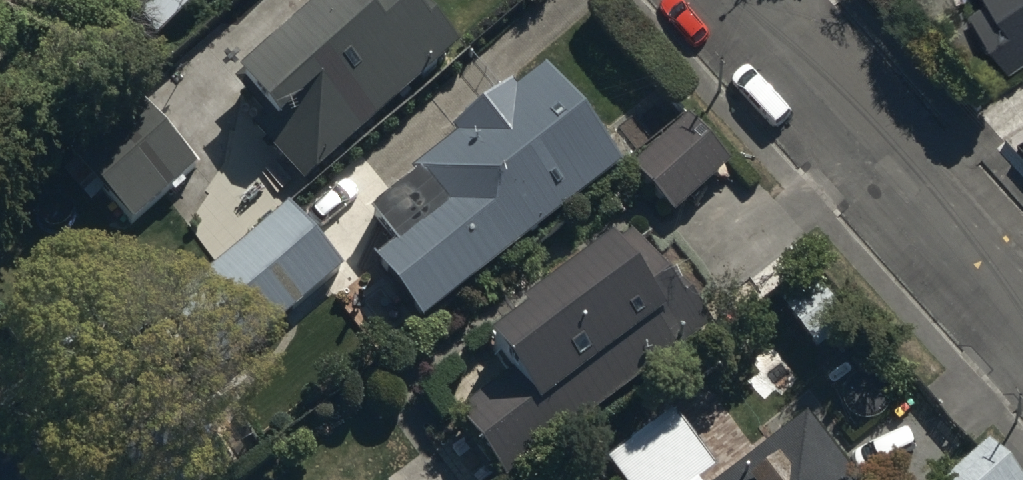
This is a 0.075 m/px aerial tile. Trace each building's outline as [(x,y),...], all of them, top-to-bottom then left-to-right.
[(156,35),(196,0),(125,0),(156,35)] [(305,184),(455,51),(409,0),(324,0),(234,80),(266,117),(254,128),(305,184)] [(956,11),(993,67),(1022,47),(1022,0),(972,0),(956,11)] [(494,265),(618,167),(541,70),(417,167),(421,173),(371,212),(398,247),(376,264),(422,322),(494,265)] [(88,176),(134,227),(200,168),(153,117),(88,176)] [(631,164),(673,217),(730,172),(688,119),(631,164)] [(341,271),(284,205),(176,297),(233,363),(341,271)] [(501,479),(511,479),(707,325),(654,259),(630,228),(490,339),(514,369),(452,418),(501,479)] [(806,415),(724,479),(858,479),(806,415)] [(990,443),(943,479),(1020,479),(990,443)]
